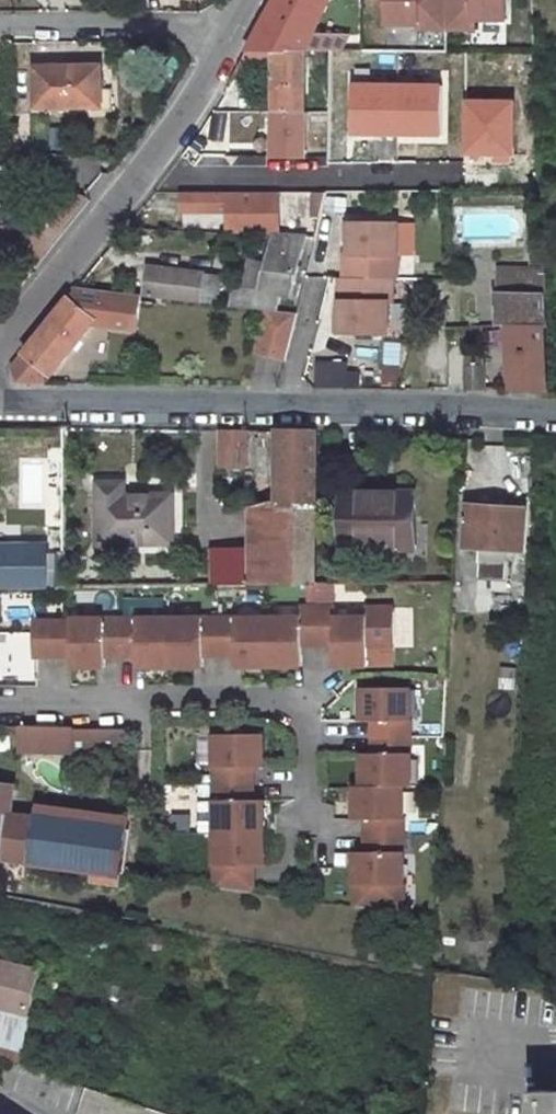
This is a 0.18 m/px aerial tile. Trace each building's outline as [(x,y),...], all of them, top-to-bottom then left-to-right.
[(248,52),(302,53),(311,34),(328,0),(277,0),(248,52)] [(448,31),(448,0),(388,0),(388,26),(421,26),(421,31),(448,31)] [(448,31),(477,31),(477,21),(508,21),(508,0),(448,0),(448,31)] [(311,34),(302,53),(306,53),(340,53),(345,35),(311,34)] [(306,53),(302,53),(248,52),(241,65),(275,65),(276,157),(306,157),(306,53)] [(98,68),(37,68),(37,107),(95,107),(94,113),(113,113),(113,90),(105,90),(105,72),(98,72),(98,68)] [(441,83),(343,83),(343,137),(441,137),(441,83)] [(459,99),(458,159),(510,159),(510,99),(459,99)] [(276,161),(256,162),(257,193),(277,192),(276,161)] [(257,193),(183,193),(182,212),(230,212),(228,234),(276,237),(281,237),(283,193),(277,192),(257,193)] [(310,193),(300,228),(311,230),(310,235),(319,237),(330,192),(310,193)] [(394,279),(399,279),(400,224),(350,222),(350,254),(345,254),(345,278),(394,279)] [(307,238),(276,237),(268,268),(250,263),(243,289),(237,287),(232,306),(267,311),(275,312),(278,296),(291,299),(307,238)] [(529,269),(498,269),(498,325),(510,325),(510,327),(547,327),(545,268),(529,268),(529,269)] [(145,296),(199,302),(202,275),(148,269),(145,296)] [(199,302),(217,305),(220,278),(202,275),(199,302)] [(393,303),(394,279),(345,278),(340,278),(338,333),(388,334),(389,302),(393,303)] [(18,386),(44,386),(95,320),(107,321),(106,327),(136,330),(140,295),(77,288),(11,370),(18,386)] [(286,362),(298,314),(275,312),(267,311),(256,355),(286,362)] [(400,363),(401,345),(381,343),(379,360),(400,363)] [(331,388),(330,358),(310,359),(311,388),(331,388)] [(394,387),(397,365),(380,363),(377,385),(394,387)] [(222,431),(221,467),(247,467),(248,431),(222,431)] [(277,510),(276,528),(316,529),(317,432),(279,431),(277,510)] [(128,481),(99,481),(101,543),(175,543),(175,495),(128,495),(128,481)] [(343,485),(342,545),(415,546),(415,488),(343,485)] [(468,506),(466,548),(480,549),(478,581),(509,583),(510,551),(525,552),(527,511),(468,506)] [(316,529),(276,528),(277,510),(250,512),(251,552),(252,584),(315,582),(316,529)] [(47,588),(47,546),(0,548),(0,589),(47,588)] [(251,552),(211,552),(212,584),(252,584),(251,552)] [(65,565),(55,565),(56,588),(65,587),(65,565)] [(270,615),(271,664),(303,664),(303,644),(320,643),(319,604),(302,604),(302,614),(270,615)] [(319,604),(320,643),(336,643),(336,664),(369,664),(368,645),(396,645),(396,605),(367,606),(367,614),(337,614),(337,604),(319,604)] [(270,615),(221,616),(221,655),(237,654),(238,665),(271,664),(270,615)] [(122,616),(73,617),(73,619),(74,656),(73,667),(107,666),(106,656),(123,656),(122,616)] [(122,616),(123,656),(139,656),(139,666),(172,666),(172,616),(122,616)] [(172,616),(172,666),(205,665),(205,655),(221,655),(221,616),(172,616)] [(73,619),(54,620),(54,626),(55,656),(74,656),(73,619)] [(54,626),(35,626),(35,656),(55,656),(54,626)] [(375,737),(413,737),(413,688),(364,688),(364,721),(375,720),(375,737)] [(73,728),(61,729),(21,728),(27,753),(73,752),(73,750),(73,728)] [(73,728),(73,750),(96,749),(96,728),(73,728)] [(96,728),(96,749),(129,749),(129,728),(96,728)] [(212,734),(212,784),(251,783),(251,767),(261,767),(261,734),(212,734)] [(364,753),(364,786),(405,786),(413,786),(413,737),(375,737),(374,753),(364,753)] [(212,784),(213,833),(262,833),(262,808),(262,800),(251,800),(251,783),(212,784)] [(367,819),(367,836),(405,835),(405,786),(364,786),(356,786),(356,819),(367,819)] [(7,835),(9,812),(13,790),(0,787),(0,833),(7,835)] [(7,835),(3,860),(34,864),(39,820),(39,816),(9,812),(7,835)] [(39,820),(34,864),(43,865),(57,867),(77,870),(119,875),(124,831),(39,820)] [(262,833),(213,833),(213,887),(252,892),(252,865),(262,865),(262,833)] [(366,908),(405,913),(405,835),(367,836),(367,852),(356,852),(356,885),(366,885),(366,908)] [(43,865),(42,883),(55,885),(57,867),(43,865)] [(57,867),(55,885),(75,887),(77,870),(57,867)] [(366,885),(356,885),(356,906),(366,908),(366,885)] [(30,1014),(39,969),(0,960),(0,1007),(30,1014)] [(7,1035),(3,1057),(21,1062),(30,1014),(0,1007),(0,1033),(7,1035)] [(78,1113),(174,1113),(87,1085),(78,1113)] [(535,1089),(536,1113),(555,1113),(555,1088),(535,1089)] [(501,1113),(512,1113),(514,1094),(503,1093),(501,1113)]
